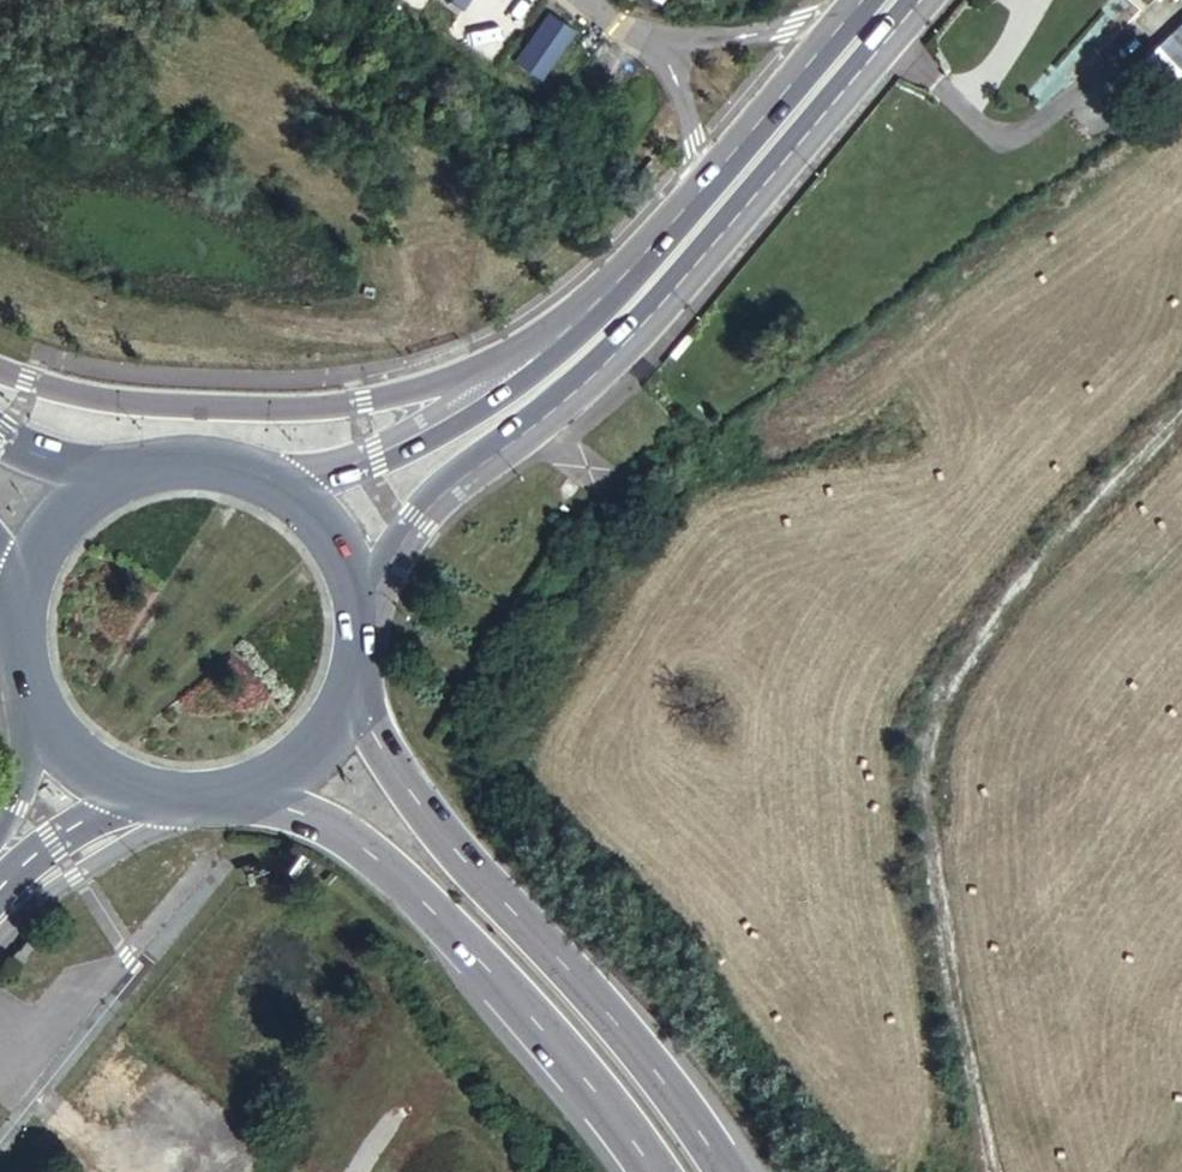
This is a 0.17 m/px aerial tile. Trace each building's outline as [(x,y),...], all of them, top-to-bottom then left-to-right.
[(464,11),(471,0),(448,0),(464,11)] [(549,12),(513,62),(540,82),(576,32),(549,12)] [(1163,40),(1181,60),(1181,23),(1163,40)] [(1181,79),(1181,64),(1161,42),(1126,74),(1138,87),(1149,78),(1165,95),(1181,79)] [(661,168),(650,160),(636,176),(647,184),(661,168)] [(125,1111),(198,1158),(211,1138),(255,1167),(267,1146),(195,1089),(182,1079),(162,1064),(125,1111)] [(182,1079),(195,1089),(201,1078),(190,1070),(182,1079)] [(264,1105),(256,1100),(242,1118),(250,1123),(264,1105)] [(188,1171),(251,1171),(255,1167),(211,1138),(198,1158),(188,1171)]
